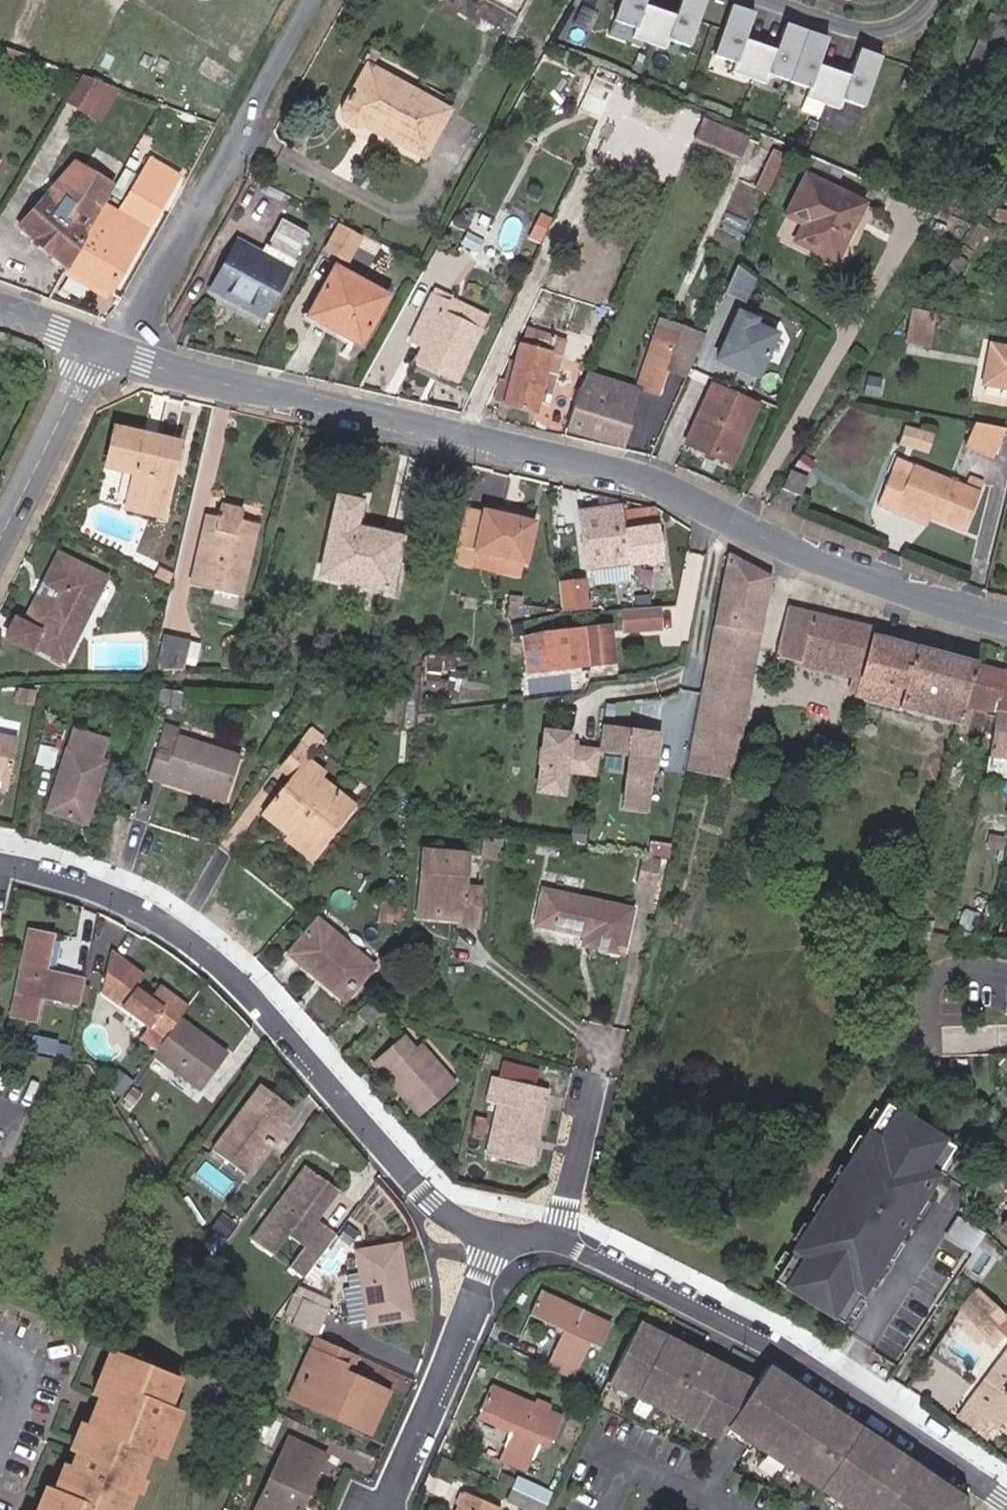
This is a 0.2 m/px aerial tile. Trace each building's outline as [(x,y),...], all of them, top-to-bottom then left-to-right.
[(612,20),(633,28),(630,37),(648,43),(660,10),(641,4),(643,0),(619,0),(612,20)] [(648,43),(663,49),(667,39),(688,46),(704,0),(679,0),(674,15),(660,10),(648,43)] [(753,12),(730,5),(713,55),(735,63),(732,71),(749,77),(760,45),(744,39),(753,12)] [(987,21),(967,65),(951,99),(975,110),(1006,39),(1006,30),(987,21)] [(760,45),(749,77),(765,83),(768,74),(790,81),(807,31),(784,23),(775,50),(760,45)] [(807,31),(790,81),(809,88),(806,97),(823,103),(834,70),(818,65),(828,38),(807,31)] [(2,46),(0,54),(0,63),(3,64),(8,48),(2,46)] [(8,48),(3,64),(26,72),(32,55),(8,48)] [(834,70),(823,103),(839,108),(842,100),(864,107),(881,57),(859,49),(849,76),(834,70)] [(422,155),(449,109),(367,65),(342,107),(342,114),(343,118),(345,121),(349,124),(353,126),(357,126),(365,122),(422,155)] [(596,123),(617,77),(598,69),(577,113),(596,123)] [(106,80),(82,71),(64,102),(88,111),(106,80)] [(106,80),(88,111),(98,114),(116,83),(106,80)] [(716,125),(702,119),(692,141),(706,147),(716,125)] [(774,184),(792,145),(778,140),(761,178),(774,184)] [(19,225),(69,268),(104,204),(111,192),(85,177),(93,164),(97,167),(101,160),(92,155),(81,174),(69,168),(57,181),(50,174),(40,186),(48,192),(19,225)] [(104,204),(115,210),(138,166),(128,160),(111,192),(104,204)] [(177,176),(152,161),(125,207),(150,221),(177,176)] [(836,261),(863,203),(806,175),(786,215),(803,223),(794,240),(836,261)] [(115,210),(104,204),(69,268),(110,292),(146,228),(115,210)] [(996,208),(994,220),(1006,223),(1006,210),(996,208)] [(528,241),(540,245),(552,221),(540,215),(528,241)] [(308,233),(282,219),(267,245),(293,259),(308,233)] [(978,222),(968,237),(978,245),(989,229),(978,222)] [(326,247),(350,262),(365,237),(340,223),(326,247)] [(271,280),(280,264),(239,241),(212,291),(262,319),(280,285),(271,280)] [(957,254),(945,270),(957,278),(968,262),(957,254)] [(289,268),(280,264),(271,280),(280,285),(289,268)] [(733,265),(722,291),(744,301),(756,275),(733,265)] [(361,344),(389,295),(336,266),(308,315),(361,344)] [(69,268),(66,275),(107,298),(110,292),(69,268)] [(450,304),(433,295),(411,339),(425,345),(417,361),(455,380),(480,328),(447,312),(450,304)] [(933,310),(911,307),(904,339),(926,343),(933,310)] [(778,329),(732,312),(711,362),(756,384),(778,329)] [(497,401),(537,410),(549,360),(562,362),(568,337),(523,326),(509,381),(502,379),(497,401)] [(656,393),(664,371),(676,375),(688,342),(655,330),(635,386),(656,393)] [(1006,346),(997,385),(1006,387),(1006,346)] [(586,374),(579,389),(634,404),(638,388),(586,374)] [(757,405),(713,385),(687,443),(730,463),(757,405)] [(579,389),(567,429),(623,444),(634,404),(579,389)] [(1005,428),(973,422),(963,446),(993,459),(1005,428)] [(926,451),(931,435),(906,426),(901,442),(926,451)] [(159,515),(176,445),(115,430),(108,464),(134,472),(128,506),(159,515)] [(813,461),(802,452),(794,464),(805,472),(813,461)] [(909,478),(914,465),(899,458),(894,472),(909,478)] [(931,518),(964,531),(980,490),(978,490),(981,481),(971,477),(968,485),(914,464),(914,465),(909,478),(894,472),(892,471),(877,506),(897,514),(901,506),(931,518)] [(809,476),(790,469),(783,488),(802,495),(809,476)] [(388,589),(399,538),(354,527),(359,503),(340,499),(321,573),(388,589)] [(659,561),(652,509),(623,511),(622,506),(578,511),(587,567),(659,561)] [(928,526),(931,518),(901,506),(897,514),(928,526)] [(239,594),(255,528),(237,523),(240,513),(223,508),(218,523),(207,520),(192,582),(239,594)] [(454,562),(506,574),(509,563),(475,554),(485,515),(466,510),(454,562)] [(485,515),(475,554),(509,563),(506,574),(520,578),(523,566),(533,524),(485,513),(485,515)] [(771,576),(728,555),(684,770),(732,778),(771,576)] [(62,660),(103,580),(72,563),(58,556),(40,590),(35,600),(22,623),(15,619),(5,637),(28,649),(32,645),(34,646),(52,655),(50,660),(58,664),(61,660),(62,660)] [(155,567),(153,577),(168,584),(170,575),(155,567)] [(566,594),(569,618),(584,617),(582,592),(566,594)] [(853,695),(856,696),(873,636),(870,634),(871,628),(788,606),(776,657),(781,658),(783,659),(850,677),(847,688),(854,691),(853,695)] [(661,631),(659,610),(633,612),(622,613),(624,634),(661,631)] [(545,635),(527,640),(529,673),(616,663),(611,626),(545,635)] [(155,669),(179,676),(182,665),(195,668),(202,646),(164,636),(155,669)] [(873,636),(856,696),(958,725),(976,664),(873,636)] [(781,658),(776,657),(774,664),(781,666),(783,659),(781,658)] [(958,725),(957,731),(967,733),(972,711),(985,714),(983,721),(993,723),(995,713),(1006,715),(1006,669),(976,664),(958,725)] [(35,692),(18,689),(15,706),(33,709),(35,692)] [(178,710),(183,693),(162,689),(157,706),(178,710)] [(122,727),(136,731),(142,717),(128,713),(122,727)] [(995,713),(993,723),(988,757),(1006,759),(1006,715),(995,713)] [(167,784),(169,777),(223,795),(236,756),(176,737),(179,729),(168,725),(150,779),(167,784)] [(623,752),(626,728),(601,725),(599,749),(623,752)] [(323,735),(312,726),(278,768),(290,778),(264,809),(291,830),(286,836),(283,840),(308,861),(354,803),(320,777),(325,772),(306,757),(323,735)] [(653,731),(631,728),(622,807),(645,810),(650,772),(654,768),(657,745),(651,744),(653,731)] [(596,774),(599,749),(569,746),(570,733),(543,729),(541,748),(539,748),(538,763),(539,763),(536,790),(563,794),(566,770),(596,774)] [(45,810),(77,819),(90,782),(98,785),(106,762),(98,760),(106,741),(74,730),(45,810)] [(6,782),(15,737),(0,734),(0,781),(6,782)] [(41,745),(39,763),(56,765),(58,747),(41,745)] [(957,766),(950,765),(945,787),(952,788),(957,766)] [(223,795),(169,777),(167,784),(221,802),(223,795)] [(98,785),(90,782),(77,819),(85,822),(98,785)] [(291,830),(264,809),(260,815),(286,836),(291,830)] [(987,848),(1002,850),(1006,825),(993,822),(987,848)] [(429,875),(426,916),(460,919),(459,927),(476,928),(480,890),(462,889),(465,854),(423,850),(420,874),(429,875)] [(656,884),(659,859),(640,857),(637,881),(656,884)] [(417,915),(426,916),(429,875),(420,874),(417,915)] [(591,936),(590,944),(621,950),(631,907),(545,887),(536,923),(586,934),(591,936)] [(391,923),(393,903),(379,902),(376,921),(391,923)] [(945,945),(950,917),(931,913),(928,926),(918,923),(915,938),(945,945)] [(317,918),(291,954),(318,976),(323,971),(331,977),(347,991),(370,961),(317,918)] [(999,934),(1006,936),(1006,920),(1002,918),(999,934)] [(41,998),(80,1006),(86,976),(47,968),(53,935),(29,930),(12,1017),(36,1022),(41,998)] [(156,1048),(180,1016),(186,1008),(159,987),(150,997),(136,987),(144,976),(112,953),(103,993),(147,1027),(140,1037),(156,1048)] [(331,977),(323,971),(318,976),(326,983),(331,977)] [(370,1028),(387,1013),(372,998),(356,1012),(370,1028)] [(156,1048),(151,1055),(162,1063),(179,1075),(199,1091),(228,1052),(180,1016),(156,1048)] [(383,1073),(390,1067),(410,1090),(403,1097),(418,1114),(453,1084),(419,1045),(414,1050),(403,1037),(373,1062),(383,1073)] [(55,1043),(52,1059),(69,1063),(72,1047),(55,1043)] [(179,1075),(162,1063),(154,1074),(170,1087),(179,1075)] [(116,1067),(103,1084),(119,1098),(128,1087),(132,1081),(116,1067)] [(148,1072),(142,1067),(132,1081),(128,1087),(133,1091),(148,1072)] [(390,1067),(383,1073),(403,1097),(410,1090),(390,1067)] [(528,1164),(544,1089),(492,1077),(486,1103),(501,1106),(490,1156),(528,1164)] [(211,1149),(244,1173),(263,1148),(268,1152),(287,1127),(282,1124),(292,1111),(259,1087),(211,1149)] [(950,1146),(882,1104),(773,1282),(841,1324),(950,1146)] [(304,1276),(318,1257),(326,1246),(336,1232),(306,1211),(327,1182),(303,1165),(251,1238),(274,1255),(288,1235),(304,1246),(289,1266),(304,1276)] [(237,1225),(221,1213),(210,1228),(214,1230),(226,1239),(237,1225)] [(969,1254),(984,1231),(957,1214),(943,1237),(969,1254)] [(409,1317),(396,1245),(355,1253),(369,1325),(409,1317)] [(326,1246),(318,1257),(326,1262),(334,1251),(326,1246)] [(318,1333),(331,1299),(296,1286),(283,1319),(318,1333)] [(983,1337),(993,1329),(1003,1338),(1006,1342),(1006,1318),(978,1289),(957,1309),(983,1336),(983,1337)] [(598,1346),(609,1324),(541,1292),(530,1314),(563,1330),(546,1366),(573,1378),(590,1342),(598,1346)] [(982,1336),(957,1309),(950,1318),(973,1343),(982,1336)] [(781,1375),(773,1386),(640,1320),(609,1382),(718,1439),(727,1427),(743,1430),(768,1447),(765,1451),(852,1509),(963,1509),(960,1496),(781,1375)] [(983,1337),(983,1336),(983,1337),(994,1348),(1003,1338),(993,1329),(983,1337)] [(360,1356),(315,1336),(288,1397),(369,1433),(387,1392),(351,1375),(360,1356)] [(982,1380),(1006,1398),(1006,1346),(982,1380)] [(99,1395),(114,1356),(107,1353),(91,1392),(99,1395)] [(131,1363),(144,1368),(148,1360),(134,1355),(131,1363)] [(161,1457),(180,1410),(167,1405),(177,1381),(144,1368),(131,1363),(114,1356),(99,1395),(99,1396),(104,1398),(93,1427),(87,1425),(71,1466),(61,1492),(50,1488),(40,1509),(126,1509),(149,1453),(161,1457)] [(1006,1432),(1006,1398),(982,1380),(964,1402),(1006,1432)] [(550,1440),(560,1418),(492,1388),(482,1409),(513,1423),(509,1432),(496,1460),(524,1472),(540,1435),(550,1440)] [(513,1423),(482,1409),(478,1418),(509,1432),(513,1423)] [(324,1454),(290,1438),(256,1509),(299,1509),(324,1454)] [(61,1492),(71,1466),(60,1461),(50,1488),(61,1492)] [(547,1501),(552,1491),(516,1475),(512,1486),(547,1501)] [(505,1501),(524,1509),(543,1509),(547,1501),(512,1486),(505,1501)] [(501,1508),(463,1492),(455,1509),(500,1509),(501,1508)] [(230,1493),(224,1509),(238,1509),(242,1498),(230,1493)]
